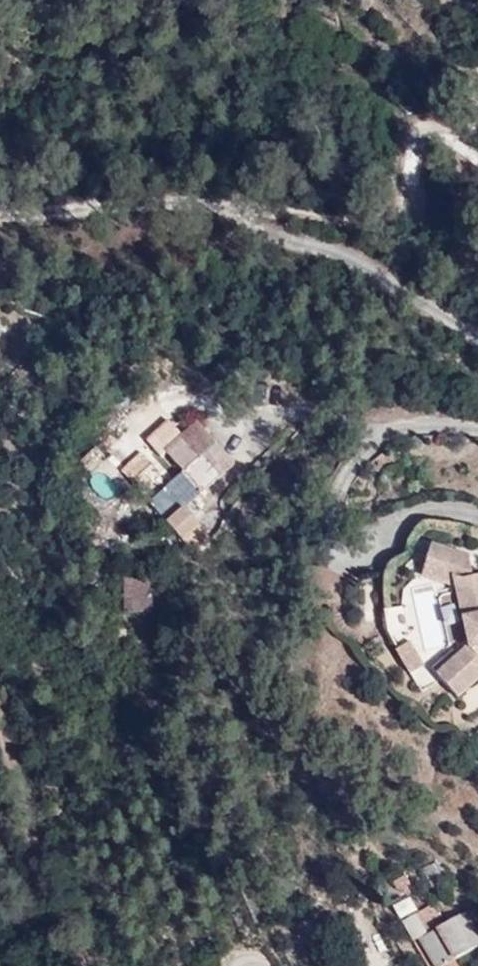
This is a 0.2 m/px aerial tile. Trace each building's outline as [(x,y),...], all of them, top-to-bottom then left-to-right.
[(198,460),(165,489),(183,509),(184,510),(234,465),(197,424),(180,440),(198,460)] [(183,509),(167,524),(188,547),(196,548),(205,544),(194,532),(199,527),(184,510),(183,509)] [(431,547),(425,569),(454,578),(456,588),(470,650),(439,678),(456,697),(477,676),(477,578),(472,579),(468,558),(431,547)] [(454,578),(425,569),(422,578),(456,588),(454,578)] [(152,579),(124,579),(124,613),(152,613),(152,579)] [(412,611),(383,614),(386,642),(414,639),(412,611)] [(410,643),(396,652),(410,675),(424,667),(410,643)] [(419,940),(435,965),(456,965),(453,961),(477,946),(477,933),(466,912),(445,925),(433,906),(415,916),(427,936),(419,940)]
